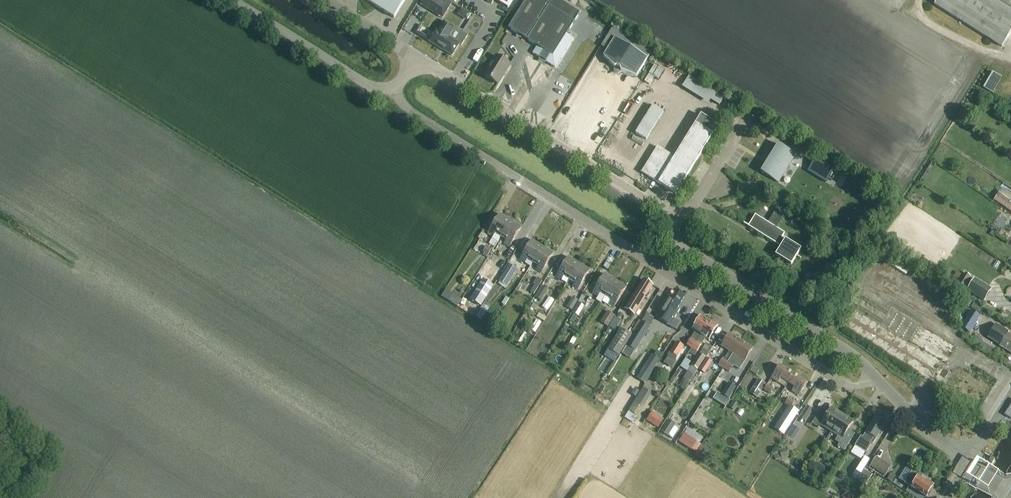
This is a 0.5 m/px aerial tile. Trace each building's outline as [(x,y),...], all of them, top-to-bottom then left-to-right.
[(404,0),(365,0),(393,18),(404,0)] [(420,4),(428,9),(442,18),(447,10),(452,2),(448,0),(423,0),(420,4)] [(572,39),(566,35),(579,14),(557,0),(525,0),(507,28),(536,46),(532,53),(554,68),(572,39)] [(934,7),(1002,47),(1010,33),(1010,0),(938,0),(934,7)] [(417,17),(427,21),(431,11),(420,7),(417,17)] [(463,47),(469,37),(443,21),(437,30),(435,29),(428,41),(451,56),(458,44),(463,47)] [(635,76),(647,58),(608,34),(600,46),(606,50),(602,56),(613,68),(613,72),(617,74),(620,72),(635,76)] [(497,84),(509,64),(495,56),(483,76),(497,84)] [(984,99),(986,95),(979,90),(985,80),(975,74),(967,89),(984,99)] [(646,140),(663,113),(653,107),(636,134),(646,140)] [(675,194),(712,134),(717,126),(700,115),(674,157),(657,146),(641,172),(675,194)] [(778,182),(795,155),(777,144),(760,171),(778,182)] [(994,200),(1010,211),(1010,199),(1000,192),(994,200)] [(776,228),(783,215),(775,209),(767,222),(754,215),(747,226),(780,246),(775,255),(791,265),(800,249),(781,237),(784,233),(776,228)] [(502,234),(510,221),(499,214),(487,233),(493,237),(496,231),(502,234)] [(510,221),(502,234),(507,237),(503,243),(509,246),(521,228),(510,221)] [(531,240),(519,259),(525,262),(530,266),(534,260),(542,247),(531,240)] [(542,247),(534,260),(539,263),(536,268),(542,272),(553,253),(542,247)] [(570,277),(579,263),(568,257),(556,276),(561,279),(565,273),(570,277)] [(579,263),(570,277),(575,280),(572,285),(578,289),(589,270),(579,263)] [(508,264),(497,281),(505,286),(508,282),(516,269),(513,267),(508,264)] [(604,273),(592,293),(598,296),(602,290),(607,293),(615,280),(604,273)] [(964,274),(958,286),(963,289),(970,277),(964,274)] [(479,309),(493,287),(482,280),(468,302),(479,309)] [(607,293),(602,301),(607,304),(609,302),(615,306),(626,287),(615,280),(607,293)] [(648,290),(652,285),(643,280),(639,287),(638,286),(624,308),(634,314),(642,302),(644,297),(646,299),(651,292),(648,290)] [(967,291),(983,301),(990,290),(974,281),(967,291)] [(535,298),(541,302),(548,289),(542,285),(535,298)] [(900,296),(906,300),(912,291),(907,287),(900,296)] [(446,289),(441,297),(457,307),(461,299),(446,289)] [(666,298),(654,317),(655,317),(657,318),(669,325),(669,326),(675,329),(680,321),(674,318),(680,308),(678,306),(684,296),(674,290),(668,300),(666,298)] [(579,316),(585,306),(579,302),(573,312),(579,316)] [(831,307),(827,304),(821,314),(825,316),(831,307)] [(480,310),(475,317),(481,321),(485,314),(480,310)] [(609,326),(616,315),(608,310),(601,321),(609,326)] [(972,333),(982,317),(972,310),(962,326),(972,333)] [(947,325),(954,329),(961,317),(954,313),(947,325)] [(546,318),(538,314),(536,318),(544,322),(546,318)] [(692,348),(709,321),(701,316),(692,329),(695,331),(686,345),(692,348)] [(593,317),(584,326),(591,332),(599,322),(593,317)] [(709,321),(692,348),(689,352),(694,355),(701,344),(705,337),(709,339),(717,326),(709,321)] [(635,333),(626,346),(635,351),(650,328),(649,327),(642,322),(635,333)] [(1008,334),(1009,332),(997,325),(989,337),(1001,345),(1000,346),(1010,353),(1010,336),(1008,334)] [(619,356),(632,336),(621,329),(608,349),(619,356)] [(723,369),(741,341),(729,333),(721,346),(729,351),(724,359),(723,358),(718,365),(720,366),(719,368),(722,370),(723,369)] [(723,369),(728,372),(731,368),(733,364),(739,368),(744,361),(752,348),(741,341),(723,369)] [(676,342),(670,352),(677,357),(683,346),(676,342)] [(920,356),(929,364),(940,351),(931,343),(920,356)] [(652,354),(637,378),(645,384),(661,359),(654,355),(652,354)] [(691,366),(697,370),(706,358),(700,354),(691,366)] [(599,369),(603,363),(593,356),(584,367),(591,372),(595,366),(599,369)] [(713,362),(707,358),(699,370),(705,374),(713,362)] [(787,383),(793,374),(779,365),(771,378),(778,382),(780,378),(787,383)] [(689,383),(697,370),(691,366),(683,379),(689,383)] [(676,372),(669,383),(672,385),(679,374),(676,372)] [(793,374),(787,383),(794,387),(792,391),(799,395),(806,382),(793,374)] [(758,380),(749,393),(756,398),(765,385),(758,380)] [(729,383),(721,396),(728,400),(736,388),(729,383)] [(771,394),(774,389),(767,385),(764,390),(771,394)] [(685,397),(689,391),(684,388),(680,394),(685,397)] [(629,412),(636,416),(650,395),(643,391),(629,412)] [(792,407),(795,402),(788,398),(785,403),(789,405),(792,407)] [(733,401),(729,406),(734,410),(737,404),(733,401)] [(784,433),(798,411),(792,407),(789,405),(775,427),(784,433)] [(799,418),(803,420),(806,422),(813,410),(807,406),(799,418)] [(819,412),(812,424),(819,428),(821,425),(832,431),(842,414),(831,408),(826,416),(819,412)] [(647,422),(658,429),(664,420),(653,413),(647,422)] [(842,414),(832,431),(838,436),(835,441),(839,443),(837,447),(844,451),(851,441),(844,437),(848,430),(853,421),(842,414)] [(643,433),(650,424),(637,415),(630,424),(643,433)] [(614,417),(608,422),(614,428),(620,423),(614,417)] [(877,439),(886,424),(876,417),(866,432),(863,437),(861,436),(855,446),(866,453),(872,444),(873,445),(877,439)] [(661,432),(672,439),(679,428),(668,421),(661,432)] [(695,432),(699,426),(692,422),(688,428),(695,432)] [(792,425),(786,435),(789,437),(795,427),(792,425)] [(684,434),(679,442),(691,450),(696,442),(695,441),(684,434)] [(786,448),(779,451),(782,458),(782,459),(789,457),(786,448)] [(837,449),(833,457),(844,464),(849,455),(837,449)] [(885,477),(892,466),(876,456),(870,467),(885,477)] [(995,459),(994,459),(976,489),(976,490),(977,490),(996,461),(995,460),(995,459)] [(822,474),(826,468),(817,462),(813,469),(822,474)] [(866,486),(873,475),(859,466),(852,477),(866,486)] [(919,476),(912,471),(904,483),(926,497),(927,496),(929,496),(931,492),(930,490),(933,486),(926,481),(927,479),(920,474),(919,476)] [(1007,474),(1007,473),(1006,472),(1005,472),(989,497),(992,497),(1007,474)] [(899,488),(904,482),(891,474),(887,480),(899,488)] [(876,486),(881,479),(875,476),(871,483),(876,486)]
